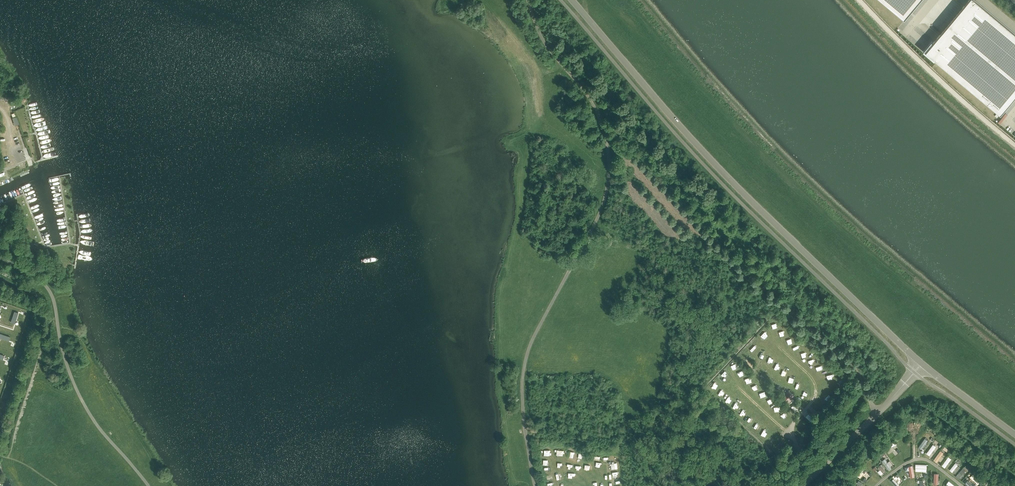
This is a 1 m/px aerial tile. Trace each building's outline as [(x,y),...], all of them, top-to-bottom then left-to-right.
[(904,19),(905,19),(910,13),(911,12),(921,0),(882,0),(904,19)] [(975,0),(969,0),(937,38),(935,41),(933,43),(926,52),(935,60),(938,62),(1000,114),(1013,99),(1014,98),(1014,96),(1014,33),(975,0)] [(789,391),(781,400),(786,404),(794,396),(789,391)] [(809,414),(807,417),(813,423),(815,420),(809,414)] [(887,450),(896,445),(893,441),(885,446),(887,450)] [(933,459),(937,463),(944,457),(942,455),(944,453),(942,451),(933,459)] [(894,466),(890,460),(888,461),(885,458),(882,460),(889,470),(894,466)] [(950,469),(955,473),(961,467),(956,462),(950,469)] [(862,465),(855,474),(858,476),(865,468),(862,465)] [(956,475),(959,478),(966,471),(963,468),(956,475)]
